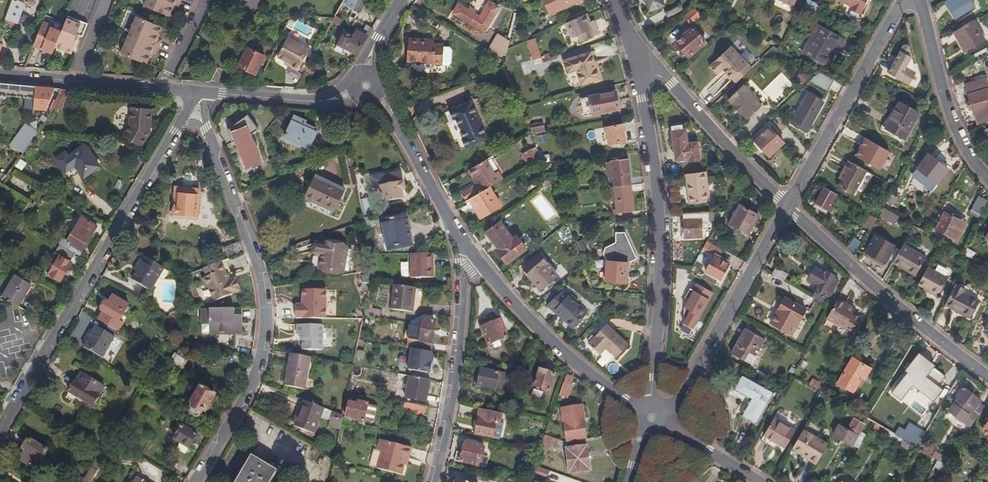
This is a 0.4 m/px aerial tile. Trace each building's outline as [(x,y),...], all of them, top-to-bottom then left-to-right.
[(145,6),(170,16),(174,5),(179,7),(182,0),(147,0),(145,6)] [(364,3),(359,0),(343,0),(335,16),(342,20),(343,21),(348,18),(354,21),(355,19),(364,3)] [(450,0),(447,0),(442,7),(483,33),(498,8),(488,2),(479,18),(450,0)] [(550,15),(584,0),(543,0),(550,15)] [(661,0),(646,0),(650,10),(663,5),(661,0)] [(867,0),(840,0),(852,6),(850,9),(860,14),(867,0)] [(971,0),(947,0),(953,9),(951,10),(956,19),(975,7),(971,0)] [(674,16),(684,8),(680,3),(670,11),(674,16)] [(690,25),(700,17),(695,10),(685,18),(690,25)] [(592,28),(590,22),(586,13),(565,22),(572,38),(578,35),(581,42),(600,33),(596,26),(592,28)] [(12,30),(15,16),(8,15),(5,28),(12,30)] [(83,36),(87,24),(66,16),(65,18),(66,19),(81,24),(77,34),(79,35),(83,36)] [(162,27),(137,16),(121,54),(147,64),(151,53),(156,54),(162,40),(157,38),(162,27)] [(339,26),(342,20),(335,16),(333,19),(331,22),(339,26)] [(372,28),(355,19),(354,21),(348,18),(343,21),(368,35),(372,28)] [(71,53),(79,35),(77,34),(81,24),(66,19),(61,32),(55,47),(71,53)] [(986,40),(974,20),(954,32),(965,52),(986,40)] [(841,49),(846,40),(814,23),(809,32),(815,35),(804,56),(825,67),(836,46),(841,49)] [(41,49),(50,28),(42,24),(33,46),(41,49)] [(55,47),(61,32),(50,28),(41,49),(52,53),(55,47)] [(688,57),(706,43),(694,28),(676,42),(688,57)] [(356,54),(367,37),(355,30),(352,36),(343,31),(336,43),(356,54)] [(507,50),(509,43),(497,36),(488,51),(489,52),(501,59),(504,62),(507,50)] [(299,71),(310,49),(287,37),(277,57),(286,62),(292,65),(291,67),(299,71)] [(540,56),(535,37),(526,40),(532,59),(540,56)] [(447,48),(447,45),(436,44),(436,40),(412,38),(409,61),(433,63),(433,65),(445,66),(445,63),(447,48)] [(731,46),(710,66),(718,75),(723,70),(733,79),(749,64),(731,46)] [(255,75),(264,56),(248,48),(238,66),(255,75)] [(453,64),(454,51),(453,49),(447,48),(445,63),(453,64)] [(914,83),(921,54),(899,48),(891,78),(914,83)] [(971,59),(979,55),(979,56),(987,51),(986,48),(972,55),(969,57),(971,59)] [(602,80),(600,71),(598,71),(595,61),(593,51),(564,58),(567,72),(574,70),(578,85),(592,81),(592,82),(602,80)] [(496,66),(501,59),(489,52),(486,58),(496,66)] [(736,83),(748,72),(752,68),(749,64),(733,79),(736,83)] [(806,85),(813,74),(803,68),(797,78),(806,85)] [(306,88),(313,76),(305,72),(295,89),(306,88)] [(828,91),(834,80),(819,72),(810,80),(828,91)] [(986,78),(967,85),(970,94),(968,94),(975,115),(976,114),(980,125),(987,121),(987,85),(986,78)] [(34,99),(33,110),(44,110),(55,88),(35,87),(0,84),(0,96),(34,99)] [(742,113),(749,119),(763,106),(744,86),(730,100),(736,106),(734,107),(741,114),(742,113)] [(63,103),(69,90),(61,89),(53,106),(57,108),(60,102),(63,103)] [(619,109),(616,92),(587,97),(591,115),(619,109)] [(806,131),(821,100),(807,93),(791,124),(806,131)] [(591,115),(587,97),(582,99),(585,116),(591,115)] [(487,140),(470,102),(449,111),(453,120),(455,120),(463,139),(461,140),(465,149),(487,140)] [(905,138),(919,113),(901,102),(886,128),(905,138)] [(142,146),(150,132),(151,108),(130,107),(129,125),(123,136),(142,146)] [(317,133),(313,131),(315,128),(305,123),(306,120),(295,114),(292,121),(285,134),(298,141),(297,142),(309,148),(317,133)] [(250,135),(258,129),(247,115),(229,132),(233,144),(235,143),(244,165),(262,162),(257,148),(257,145),(252,140),(250,135)] [(10,144),(23,153),(39,130),(26,121),(10,144)] [(684,129),(683,122),(672,124),(673,130),(684,129)] [(545,131),(543,123),(531,125),(532,134),(545,131)] [(625,141),(622,124),(606,127),(609,144),(625,141)] [(769,156),(783,143),(769,128),(755,141),(769,156)] [(700,159),(697,141),(687,143),(685,129),(684,129),(673,130),(672,131),(677,163),(700,159)] [(536,135),(537,144),(545,142),(543,134),(536,135)] [(867,135),(856,156),(883,170),(894,150),(867,135)] [(65,152),(56,159),(71,180),(81,173),(84,177),(100,165),(83,144),(68,156),(65,152)] [(540,157),(536,147),(524,154),(528,161),(530,164),(540,157)] [(489,187),(512,174),(508,166),(504,169),(496,154),(467,171),(476,185),(479,183),(481,186),(477,188),(475,190),(473,187),(461,194),(465,202),(469,199),(489,187)] [(938,182),(948,168),(929,154),(919,168),(924,172),(922,174),(925,176),(926,173),(938,182)] [(16,166),(22,170),(27,163),(21,158),(16,166)] [(613,186),(631,184),(628,158),(611,160),(611,162),(605,162),(607,174),(609,174),(609,177),(612,177),(613,186)] [(857,186),(866,170),(848,160),(843,170),(845,171),(837,186),(852,195),(857,186)] [(358,183),(354,166),(349,167),(352,184),(358,183)] [(863,189),(872,173),(866,170),(857,186),(863,189)] [(710,202),(706,171),(686,174),(690,204),(710,202)] [(406,189),(404,172),(375,177),(379,202),(404,198),(402,190),(406,189)] [(336,213),(345,190),(314,179),(306,203),(336,213)] [(618,215),(617,213),(634,211),(631,184),(613,186),(615,202),(616,209),(612,209),(613,216),(618,215)] [(480,219),(501,207),(489,187),(469,199),(480,219)] [(829,210),(837,194),(824,187),(815,202),(829,210)] [(197,214),(198,192),(175,190),(174,213),(197,214)] [(890,207),(896,196),(890,193),(884,204),(890,207)] [(547,220),(556,214),(540,194),(532,201),(547,220)] [(980,213),(987,200),(979,195),(971,208),(980,213)] [(375,216),(371,196),(361,198),(364,217),(370,216),(375,216)] [(941,215),(949,201),(946,200),(938,213),(939,214),(941,215)] [(829,210),(815,202),(814,206),(827,213),(829,210)] [(748,235),(759,216),(739,205),(728,224),(748,235)] [(892,222),(896,215),(882,207),(878,214),(892,222)] [(717,226),(726,211),(684,213),(685,238),(701,237),(700,222),(710,222),(717,226)] [(956,241),(966,223),(945,211),(942,216),(941,215),(939,214),(932,227),(956,241)] [(870,229),(876,217),(868,213),(862,225),(870,229)] [(373,228),(370,216),(364,217),(365,222),(367,229),(373,228)] [(79,255),(96,226),(81,217),(67,240),(62,238),(59,243),(61,244),(75,253),(79,255)] [(409,231),(406,217),(383,221),(385,235),(409,231)] [(526,249),(517,237),(513,240),(500,223),(487,233),(499,249),(497,251),(507,263),(526,249)] [(411,246),(409,231),(385,235),(387,250),(411,246)] [(499,249),(487,233),(485,234),(497,251),(499,249)] [(797,245),(801,240),(795,234),(790,240),(797,245)] [(884,263),(894,246),(875,234),(865,252),(884,263)] [(854,252),(861,243),(854,238),(848,247),(854,252)] [(587,248),(583,240),(578,242),(581,250),(587,248)] [(723,250),(707,241),(704,248),(715,254),(719,256),(723,250)] [(244,253),(239,242),(224,248),(227,258),(244,253)] [(343,274),(347,248),(318,243),(316,255),(320,256),(318,269),(343,274)] [(70,262),(75,253),(61,244),(48,266),(50,268),(47,272),(49,273),(49,274),(60,281),(71,262),(70,262)] [(914,275),(923,257),(901,246),(891,265),(898,269),(899,267),(914,275)] [(971,252),(964,248),(961,253),(968,256),(971,252)] [(884,263),(865,252),(863,254),(883,266),(884,263)] [(433,278),(433,254),(411,254),(411,278),(433,278)] [(557,275),(539,254),(522,270),(541,290),(557,275)] [(722,277),(730,262),(719,256),(715,254),(707,269),(722,277)] [(150,291),(164,267),(146,257),(132,280),(150,291)] [(626,279),(626,260),(606,260),(606,279),(626,279)] [(239,292),(234,278),(231,279),(228,281),(226,275),(221,261),(203,267),(206,276),(201,278),(204,284),(206,286),(212,301),(239,292)] [(784,280),(788,273),(777,267),(773,274),(784,280)] [(914,275),(899,267),(898,269),(913,277),(914,275)] [(937,296),(946,278),(927,268),(918,285),(937,296)] [(825,304),(839,280),(834,278),(835,275),(827,271),(825,274),(815,269),(809,280),(819,285),(812,297),(825,304)] [(18,305),(31,283),(16,274),(2,296),(18,305)] [(682,322),(692,328),(713,292),(696,282),(693,289),(690,287),(685,296),(688,298),(684,306),(682,322)] [(968,317),(977,300),(963,293),(965,289),(954,284),(944,305),(968,317)] [(413,313),(415,288),(394,286),(391,311),(413,313)] [(297,320),(326,320),(327,291),(303,290),(303,306),(297,306),(297,320)] [(576,326),(589,312),(579,303),(579,299),(573,293),(569,293),(569,294),(564,290),(550,303),(548,305),(554,311),(556,309),(567,319),(568,323),(572,326),(576,326)] [(115,329),(129,304),(113,295),(109,302),(106,301),(101,310),(104,311),(99,320),(102,322),(115,329)] [(791,332),(805,308),(785,297),(771,321),(791,332)] [(859,317),(852,313),(854,310),(837,300),(827,319),(851,332),(859,317)] [(239,321),(239,309),(201,309),(201,325),(208,325),(208,333),(215,333),(215,334),(227,334),(227,332),(234,332),(234,327),(241,327),(241,321),(239,321)] [(554,311),(568,323),(567,319),(556,309),(554,311)] [(379,319),(380,312),(366,310),(365,318),(379,319)] [(177,321),(178,311),(174,311),(170,314),(168,316),(171,318),(177,321)] [(431,353),(435,322),(424,320),(422,332),(409,331),(406,349),(412,350),(431,353)] [(506,339),(499,321),(481,329),(488,346),(492,344),(499,342),(506,339)] [(104,359),(116,337),(114,336),(117,331),(115,329),(102,322),(99,327),(97,326),(84,347),(104,359)] [(752,365),(766,340),(762,337),(765,331),(749,322),(731,353),(752,365)] [(628,344),(606,324),(588,344),(600,354),(606,347),(616,357),(628,344)] [(322,352),(323,327),(297,326),(297,337),(302,337),(302,351),(322,352)] [(495,350),(501,348),(499,342),(492,344),(495,350)] [(431,374),(433,362),(431,362),(431,359),(432,353),(431,353),(412,350),(409,371),(431,374)] [(936,384),(943,374),(927,362),(929,360),(917,351),(904,368),(906,369),(890,391),(899,398),(911,383),(931,399),(941,387),(936,384)] [(181,368),(187,359),(177,353),(172,362),(181,368)] [(361,369),(364,354),(357,353),(354,368),(359,369),(361,369)] [(304,390),(311,358),(292,354),(285,386),(304,390)] [(854,393),(864,377),(866,379),(872,369),(854,358),(838,383),(854,393)] [(356,383),(359,369),(354,368),(351,382),(356,383)] [(503,386),(505,375),(482,371),(479,387),(496,390),(498,385),(503,386)] [(546,395),(554,378),(540,372),(532,388),(546,395)] [(105,387),(81,373),(76,382),(75,381),(65,398),(90,413),(105,387)] [(756,425),(775,391),(743,374),(734,389),(751,399),(741,416),(756,425)] [(428,402),(431,380),(410,377),(407,399),(428,402)] [(826,386),(814,378),(810,385),(823,392),(826,386)] [(567,398),(571,385),(564,383),(560,395),(567,398)] [(204,413),(214,396),(201,388),(191,405),(193,406),(190,412),(190,414),(197,418),(198,417),(202,412),(204,413)] [(980,403),(982,400),(965,388),(948,410),(971,427),(985,407),(980,403)] [(139,399),(144,392),(138,389),(134,396),(135,396),(139,399)] [(134,408),(139,399),(135,396),(129,405),(134,408)] [(313,436),(321,418),(330,422),(328,428),(339,432),(341,425),(343,417),(303,401),(293,427),(313,436)] [(365,424),(369,405),(359,403),(358,406),(349,405),(346,420),(365,424)] [(428,416),(429,407),(405,403),(404,407),(411,408),(411,413),(428,416)] [(373,423),(376,411),(377,411),(378,407),(369,405),(365,424),(371,425),(373,423)] [(586,438),(580,406),(561,410),(567,441),(586,438)] [(493,438),(496,422),(500,423),(502,413),(480,409),(474,435),(493,438)] [(795,430),(774,418),(764,435),(786,447),(795,430)] [(860,430),(865,424),(855,418),(848,429),(840,423),(834,433),(852,444),(860,430)] [(500,440),(503,423),(500,423),(496,422),(493,438),(500,440)] [(879,431),(882,427),(875,423),(872,427),(879,431)] [(189,448),(197,434),(188,428),(189,426),(185,424),(184,426),(182,425),(174,438),(180,442),(177,448),(184,452),(188,447),(189,448)] [(903,440),(906,434),(893,426),(890,431),(896,435),(903,440)] [(816,463),(828,444),(803,430),(793,447),(803,453),(809,456),(808,458),(816,463)] [(859,448),(867,435),(860,430),(852,444),(859,448)] [(894,439),(896,435),(890,431),(889,431),(886,435),(894,439)] [(903,440),(896,435),(894,439),(899,442),(899,444),(908,449),(911,444),(903,440)] [(557,449),(559,441),(549,437),(545,436),(542,444),(554,448),(557,449)] [(35,470),(47,451),(28,440),(22,450),(25,451),(19,461),(35,470)] [(409,459),(412,448),(380,441),(378,452),(381,452),(377,470),(402,476),(406,459),(409,459)] [(479,465),(483,446),(466,442),(463,453),(457,452),(456,458),(462,459),(461,462),(479,465)] [(553,452),(554,448),(542,444),(541,448),(553,452)] [(591,470),(587,446),(566,449),(570,473),(591,470)] [(767,458),(774,453),(769,446),(762,451),(767,458)] [(105,454),(100,451),(84,478),(81,481),(89,481),(105,454)] [(942,462),(945,457),(937,452),(934,457),(938,460),(942,462)] [(936,464),(938,460),(934,457),(928,454),(922,465),(932,471),(936,464)] [(278,471),(252,455),(236,481),(271,481),(278,471)] [(987,463),(987,462),(980,456),(977,460),(986,467),(987,463)] [(951,467),(954,462),(945,457),(942,462),(951,467)] [(951,467),(942,462),(938,460),(936,464),(949,471),(951,467)] [(534,467),(533,470),(531,476),(545,481),(553,481),(556,476),(534,467)]
